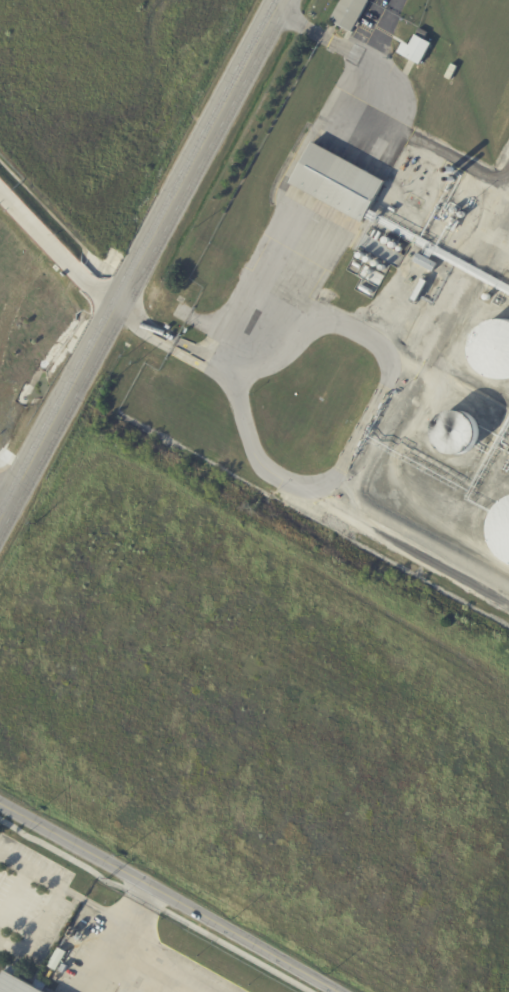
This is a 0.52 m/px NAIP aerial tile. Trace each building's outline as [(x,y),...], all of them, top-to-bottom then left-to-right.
[(333,21),(344,0),(370,0),(372,1),(360,23),(363,24),(361,28),(358,27),(355,33),(333,21)] [(435,44),(423,65),(400,53),(406,42),(413,46),(422,29),(430,33),(427,39),(435,44)] [(425,68),(430,57),(434,60),(429,70),(425,68)] [(388,181),(389,182),(366,224),(294,183),(316,142),(388,181)] [(421,254),(440,264),(435,273),(416,262),(421,254)] [(431,282),(420,302),(414,300),(424,282),(423,281),(424,279),(431,282)] [(46,991),(48,991),(0,991),(0,986),(9,971),(8,970),(12,963),(14,964),(22,969),(18,975),(36,985),(39,979),(50,985),(46,991)]
